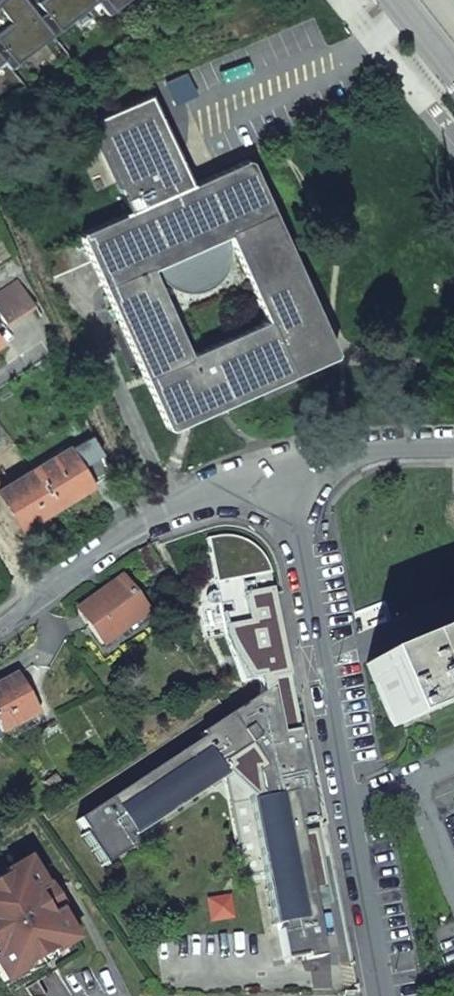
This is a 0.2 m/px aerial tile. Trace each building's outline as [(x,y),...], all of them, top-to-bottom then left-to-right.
[(1,15),(11,28),(0,31),(0,38),(17,61),(53,35),(27,0),(8,0),(0,6),(0,16),(1,15)] [(41,1),(63,26),(93,0),(42,0),(41,1)] [(113,15),(136,0),(103,0),(113,15)] [(93,261),(166,426),(331,353),(261,197),(265,195),(249,159),(177,190),(173,181),(170,174),(175,170),(178,167),(178,160),(149,96),(87,124),(127,212),(78,234),(79,237),(86,253),(89,252),(93,261)] [(79,237),(39,255),(50,280),(93,261),(89,252),(86,253),(79,237)] [(1,290),(18,315),(33,305),(16,280),(1,290)] [(34,470),(57,506),(93,485),(91,482),(109,471),(93,436),(71,449),(70,448),(52,459),(34,470)] [(21,528),(57,506),(34,470),(16,481),(0,491),(0,494),(21,528)] [(272,687),(288,675),(271,588),(253,591),(250,576),(268,572),(263,561),(255,550),(246,543),(232,538),(221,536),(205,539),(224,637),(242,681),(258,678),(261,694),(272,687)] [(75,610),(101,645),(145,613),(120,578),(97,594),(75,610)] [(365,665),(392,729),(453,703),(453,628),(422,641),(419,633),(403,639),(407,647),(365,665)] [(0,733),(37,713),(27,694),(17,675),(0,684),(0,732),(0,733)] [(254,772),(258,795),(259,794),(261,800),(249,802),(272,927),(281,925),(283,931),(278,932),(283,960),(306,956),(306,960),(323,957),(297,823),(300,823),(300,826),(309,824),(309,821),(315,820),(299,731),(281,734),(272,687),(261,694),(243,705),(244,707),(238,711),(237,710),(228,716),(248,746),(264,769),(257,774),(256,772),(254,772)] [(134,840),(224,778),(217,768),(216,766),(222,763),(222,764),(248,746),(228,716),(200,735),(202,739),(77,824),(86,837),(84,839),(105,870),(134,850),(128,841),(133,838),(134,840)] [(33,896),(43,890),(27,863),(4,876),(6,879),(0,883),(0,982),(2,985),(24,971),(23,968),(48,954),(50,957),(73,944),(57,917),(48,922),(33,896)] [(58,908),(50,895),(43,890),(33,896),(48,922),(57,917),(58,908)] [(23,968),(24,971),(2,985),(8,995),(32,982),(34,985),(36,985),(56,973),(55,969),(80,956),(73,944),(50,957),(48,954),(23,968)] [(25,995),(42,995),(36,985),(34,985),(23,991),(25,995)]
